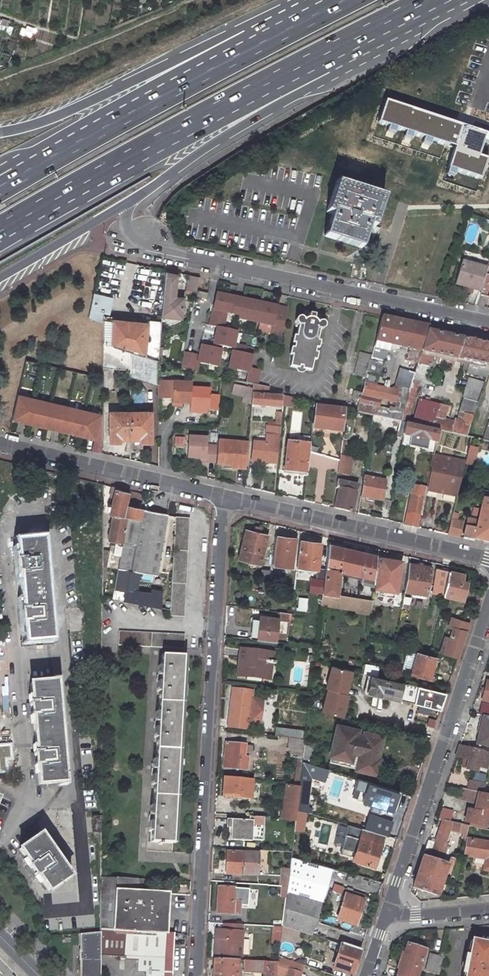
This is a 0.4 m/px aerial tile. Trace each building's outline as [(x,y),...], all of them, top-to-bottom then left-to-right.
[(385,102),(378,123),(454,148),(445,175),(481,187),(488,162),(488,137),(463,128),(385,102)] [(382,199),(335,183),(325,212),(330,214),(323,236),(360,248),(367,226),(372,228),(382,199)] [(456,283),(479,290),(483,279),(486,270),(487,268),(464,260),(456,283)] [(182,315),(184,297),(176,295),(178,275),(165,272),(162,314),(182,315)] [(187,293),(197,295),(198,291),(201,278),(191,276),(187,293)] [(486,276),(481,296),(488,298),(488,276),(486,276)] [(197,295),(195,302),(201,303),(204,292),(198,291),(197,295)] [(104,324),(109,297),(95,293),(89,318),(103,324),(104,324)] [(236,298),(218,294),(214,315),(211,326),(218,328),(224,329),(227,313),(233,315),(236,298)] [(262,304),(236,298),(233,315),(241,316),(240,319),(258,323),(262,304)] [(288,309),(262,304),(258,323),(274,327),(273,334),(283,336),(288,309)] [(312,371),(321,331),(322,331),(324,331),(325,329),(326,327),(326,325),(324,323),(322,322),(322,321),(321,320),(315,318),(315,316),(311,315),(310,317),(303,316),(301,317),(301,318),(299,318),(297,319),(295,321),(295,323),(296,324),(297,326),(299,327),(290,366),(312,371)] [(388,343),(394,344),(394,346),(400,347),(401,346),(407,322),(382,317),(376,340),(384,342),(383,344),(387,345),(388,343)] [(418,362),(427,331),(429,332),(430,328),(407,322),(401,346),(411,348),(408,359),(418,362)] [(104,324),(103,324),(103,340),(130,349),(158,359),(159,359),(161,323),(104,324)] [(224,329),(218,328),(214,344),(234,349),(235,345),(238,332),(224,329)] [(471,364),(468,374),(488,379),(488,377),(488,345),(429,332),(427,331),(418,362),(415,374),(411,389),(405,411),(401,422),(404,423),(411,424),(417,404),(415,403),(422,381),(434,384),(436,377),(428,375),(433,355),(471,364)] [(103,340),(103,359),(130,362),(130,349),(103,340)] [(247,348),(235,345),(234,349),(230,368),(249,372),(247,382),(254,383),(258,384),(261,370),(251,368),(253,356),(245,354),(247,348)] [(220,350),(201,346),(199,356),(191,354),(188,369),(195,371),(197,363),(216,367),(220,350)] [(130,362),(130,369),(158,378),(158,359),(130,349),(130,362)] [(188,369),(191,354),(183,352),(180,366),(188,369)] [(371,358),(360,355),(354,378),(365,381),(368,372),(371,358)] [(371,358),(368,372),(380,375),(384,361),(371,358)] [(401,370),(415,374),(418,362),(408,359),(401,370)] [(411,389),(415,374),(401,370),(397,386),(411,389)] [(171,395),(173,395),(172,400),(182,401),(190,401),(191,386),(191,380),(158,379),(158,395),(171,395)] [(462,398),(455,411),(454,416),(461,417),(459,422),(446,419),(449,406),(421,400),(413,424),(440,431),(469,437),(487,385),(471,381),(463,397),(464,397),(463,399),(462,398)] [(368,404),(371,395),(387,400),(390,388),(365,382),(362,394),(360,399),(357,412),(373,416),(382,418),(384,409),(368,404)] [(254,387),(236,383),(235,392),(245,394),(244,400),(252,402),(254,387)] [(252,402),(252,405),(280,407),(282,396),(269,395),(269,386),(258,384),(254,383),(254,387),(252,402)] [(210,393),(210,388),(191,386),(190,401),(190,409),(198,410),(199,407),(206,407),(220,408),(220,394),(210,393)] [(405,411),(411,389),(397,386),(396,390),(400,391),(398,402),(396,408),(405,411)] [(387,400),(398,402),(400,391),(396,390),(390,388),(387,400)] [(100,414),(17,395),(13,411),(11,419),(94,439),(100,414)] [(345,411),(317,407),(315,428),(342,432),(345,411)] [(401,422),(405,411),(396,408),(391,407),(390,410),(384,409),(382,418),(400,422),(401,422)] [(151,442),(151,410),(132,410),(132,438),(140,438),(140,442),(151,442)] [(130,411),(111,411),(111,442),(122,442),(122,438),(130,438),(130,411)] [(373,416),(372,425),(398,430),(400,422),(382,418),(373,416)] [(404,423),(402,434),(437,443),(440,431),(413,424),(411,424),(404,423)] [(282,427),(271,426),(270,441),(281,442),(282,427)] [(209,436),(191,435),(190,455),(198,455),(208,456),(208,459),(217,460),(218,444),(209,443),(209,436)] [(249,441),(219,438),(218,444),(217,460),(217,462),(233,463),(233,461),(246,462),(249,441)] [(266,442),(254,441),(252,460),(277,463),(279,452),(269,450),(265,450),(266,442)] [(270,441),(269,450),(279,452),(280,452),(281,442),(270,441)] [(311,443),(288,441),(286,474),(308,475),(311,443)] [(312,466),(334,471),(336,454),(314,448),(312,466)] [(465,463),(434,455),(426,489),(456,496),(465,463)] [(340,458),(337,480),(338,480),(340,480),(341,478),(348,478),(350,468),(352,468),(353,460),(340,458)] [(382,499),(385,481),(363,475),(360,495),(382,499)] [(426,486),(412,483),(404,524),(417,527),(424,497),(423,497),(426,486)] [(350,511),(356,490),(337,485),(334,508),(350,511)] [(129,493),(116,489),(109,514),(113,515),(125,518),(128,504),(127,503),(129,493)] [(485,493),(478,520),(473,519),(472,523),(468,523),(464,538),(473,541),(474,538),(488,542),(488,541),(488,494),(485,493)] [(155,575),(168,515),(132,506),(131,504),(128,504),(125,518),(118,567),(155,575)] [(113,515),(110,540),(116,542),(115,545),(111,544),(107,565),(118,567),(125,518),(113,515)] [(184,617),(189,517),(176,516),(170,616),(184,617)] [(458,537),(462,522),(450,519),(446,534),(458,537)] [(246,527),(238,557),(260,563),(267,533),(258,530),(259,526),(254,524),(253,529),(246,527)] [(272,561),(292,564),(292,560),(295,538),(275,536),(272,561)] [(41,539),(16,541),(18,561),(15,561),(16,573),(19,572),(22,610),(19,610),(21,622),(24,622),(26,640),(50,638),(41,539)] [(317,567),(321,542),(299,539),(296,564),(317,567)] [(339,568),(360,572),(359,576),(375,580),(379,554),(329,542),(326,568),(324,580),(323,580),(321,592),(322,592),(336,593),(339,568)] [(401,560),(381,557),(376,589),(396,592),(401,560)] [(427,592),(431,566),(408,562),(404,590),(427,592)] [(270,567),(261,565),(260,581),(268,582),(270,567)] [(326,568),(317,567),(316,579),(323,580),(324,580),(326,568)] [(464,574),(437,567),(431,593),(463,600),(468,583),(462,581),(464,574)] [(316,579),(311,578),(311,580),(296,577),(296,584),(295,584),(294,588),(321,592),(323,580),(316,579)] [(360,607),(362,597),(336,593),(322,592),(321,600),(360,607)] [(360,607),(360,611),(371,613),(373,599),(362,597),(360,607)] [(400,620),(402,606),(394,605),(392,618),(400,620)] [(280,611),(279,616),(279,619),(290,621),(291,613),(280,611)] [(279,616),(261,613),(259,628),(278,630),(279,619),(279,616)] [(468,624),(456,620),(444,655),(457,658),(468,624)] [(183,634),(117,631),(117,644),(183,648),(183,634)] [(274,652),(243,648),(240,661),(247,662),(244,674),(265,677),(266,668),(272,669),(273,662),(277,663),(277,659),(273,659),(274,652)] [(408,651),(403,671),(412,673),(417,654),(408,651)] [(182,655),(161,654),(160,665),(157,665),(156,690),(159,691),(157,712),(154,712),(153,737),(156,737),(155,758),(152,758),(150,784),(154,784),(152,805),(149,805),(148,829),(151,830),(150,841),(172,842),(180,687),(182,655)] [(434,659),(417,654),(412,673),(429,678),(431,672),(434,673),(436,667),(433,665),(434,659)] [(247,662),(240,661),(238,673),(244,674),(247,662)] [(342,715),(352,668),(329,663),(319,710),(342,715)] [(369,674),(376,676),(376,667),(364,664),(363,672),(369,674)] [(369,674),(365,691),(440,710),(445,693),(376,676),(369,674)] [(54,679),(30,682),(32,701),(29,701),(30,713),(33,712),(37,752),(34,752),(34,765),(38,765),(39,782),(64,780),(54,679)] [(484,682),(479,700),(488,702),(488,684),(484,682)] [(249,713),(250,711),(252,696),(253,690),(233,687),(228,726),(248,728),(249,721),(259,722),(260,712),(253,711),(253,714),(249,713)] [(252,696),(250,711),(249,713),(253,714),(253,711),(260,712),(262,698),(252,696)] [(479,702),(476,713),(482,714),(488,716),(488,705),(479,702)] [(475,741),(488,745),(488,716),(482,714),(475,741)] [(360,727),(339,722),(332,750),(352,756),(354,749),(361,751),(357,767),(376,771),(380,758),(375,756),(381,734),(367,731),(366,734),(359,732),(360,727)] [(289,735),(306,737),(307,728),(276,725),(275,733),(289,735)] [(289,735),(288,745),(304,747),(305,742),(306,737),(289,735)] [(244,743),(227,741),(224,766),(245,768),(246,755),(242,755),(244,743)] [(313,762),(315,745),(305,742),(304,747),(303,759),(310,761),(313,762)] [(476,767),(482,769),(488,751),(459,743),(455,756),(462,758),(467,759),(464,769),(474,772),(476,767)] [(459,768),(464,769),(467,759),(462,758),(459,768)] [(306,810),(311,772),(309,771),(310,761),(303,759),(300,783),(297,808),(305,810),(306,810)] [(241,778),(225,776),(224,790),(225,790),(231,791),(230,794),(230,796),(240,797),(240,795),(250,796),(252,778),(241,777),(241,778)] [(368,779),(363,797),(394,807),(400,789),(368,779)] [(470,780),(468,789),(481,792),(483,784),(470,780)] [(286,782),(284,805),(282,805),(281,817),(296,818),(297,808),(300,783),(286,782)] [(462,787),(459,797),(477,802),(476,805),(481,806),(480,811),(468,809),(465,821),(486,826),(488,814),(488,794),(481,792),(468,789),(462,787)] [(294,832),(302,833),(305,810),(297,808),(296,818),(295,831),(294,832)] [(393,820),(369,812),(365,826),(386,833),(388,834),(393,820)] [(101,815),(91,814),(91,830),(101,830),(101,815)] [(252,838),(253,824),(263,825),(264,815),(249,814),(249,819),(229,818),(228,825),(232,826),(231,836),(252,838)] [(443,844),(448,830),(458,833),(460,828),(468,829),(469,825),(440,818),(433,840),(428,839),(425,849),(444,855),(446,845),(443,844)] [(365,826),(354,856),(375,863),(386,833),(365,826)] [(71,875),(40,834),(20,849),(31,864),(29,866),(37,877),(40,876),(50,890),(71,875)] [(488,869),(488,843),(466,839),(464,855),(485,858),(483,868),(488,869)] [(259,852),(228,849),(228,862),(230,862),(230,870),(258,873),(259,852)] [(413,885),(436,892),(448,856),(444,855),(425,849),(413,885)] [(331,866),(292,856),(288,885),(287,897),(283,922),(297,927),(309,931),(331,866)] [(101,876),(101,931),(101,932),(165,933),(167,892),(138,890),(138,879),(101,876)] [(235,886),(222,884),(221,899),(225,900),(225,911),(241,912),(242,899),(234,898),(235,886)] [(366,894),(346,886),(335,918),(356,925),(366,894)] [(215,953),(241,954),(244,923),(225,921),(224,929),(216,928),(215,953)] [(281,940),(295,942),(297,927),(283,922),(283,924),(283,927),(281,940)] [(273,926),(271,946),(280,947),(281,940),(283,927),(273,926)] [(101,931),(80,934),(80,975),(100,975),(101,956),(101,932),(101,931)] [(101,932),(101,956),(126,957),(125,960),(138,961),(138,971),(146,971),(146,975),(171,975),(174,933),(165,933),(101,932)] [(462,975),(484,975),(488,953),(488,941),(470,937),(467,951),(464,950),(463,957),(461,957),(459,964),(461,964),(460,972),(463,972),(462,975)] [(343,940),(334,965),(354,971),(362,946),(343,940)] [(407,943),(396,975),(400,975),(416,975),(425,949),(407,943)] [(286,958),(287,947),(280,947),(279,956),(286,958)] [(428,952),(425,971),(438,973),(441,955),(428,952)] [(215,956),(213,975),(236,975),(238,958),(215,956)] [(243,969),(264,971),(264,975),(276,975),(279,960),(273,959),(243,958),(243,969)]
